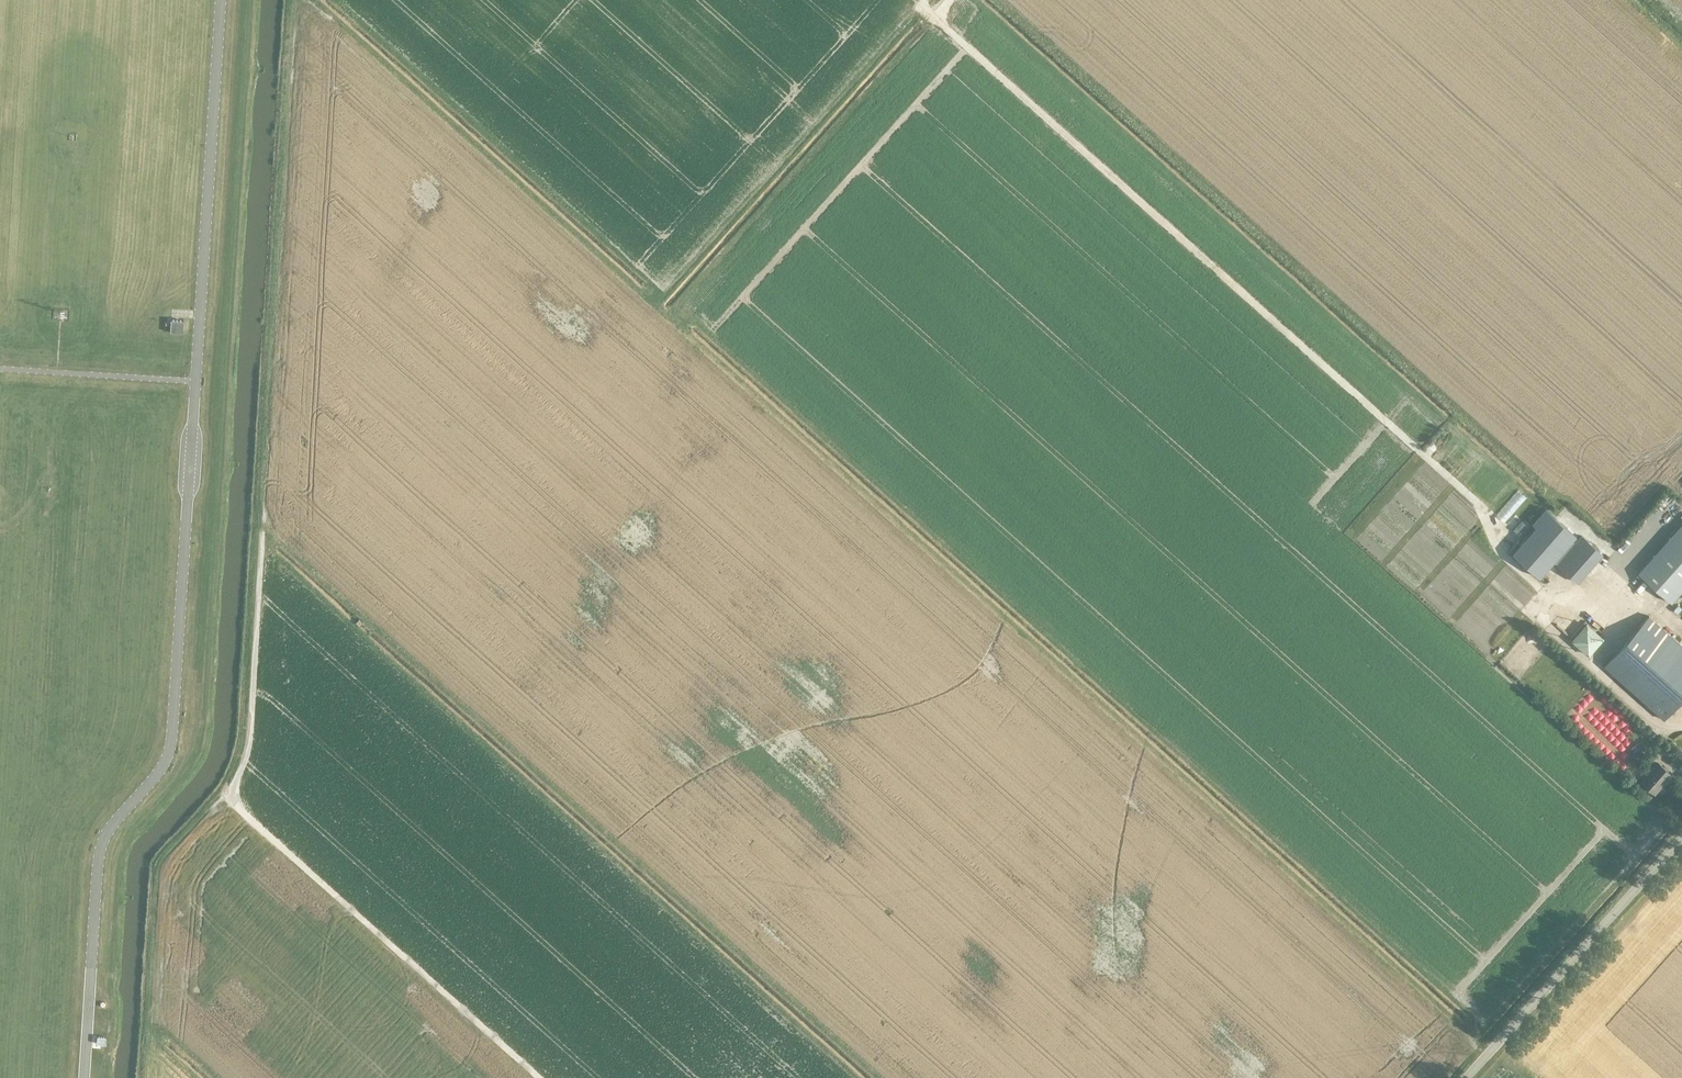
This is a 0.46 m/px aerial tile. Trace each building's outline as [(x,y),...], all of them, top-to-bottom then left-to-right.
[(1541,577),(1554,563),(1557,563),(1557,564),(1578,583),(1585,576),(1589,580),(1602,566),(1597,561),(1576,542),(1572,547),(1570,545),(1578,536),(1549,511),(1513,552),(1541,577)] [(1638,573),(1671,602),(1681,590),(1681,524),(1638,573)] [(1649,616),(1605,666),(1665,720),(1681,700),(1681,645),(1649,616)] [(1572,638),(1588,654),(1605,637),(1588,621),(1572,638)] [(1659,762),(1642,781),(1655,793),(1672,774),(1659,762)]
